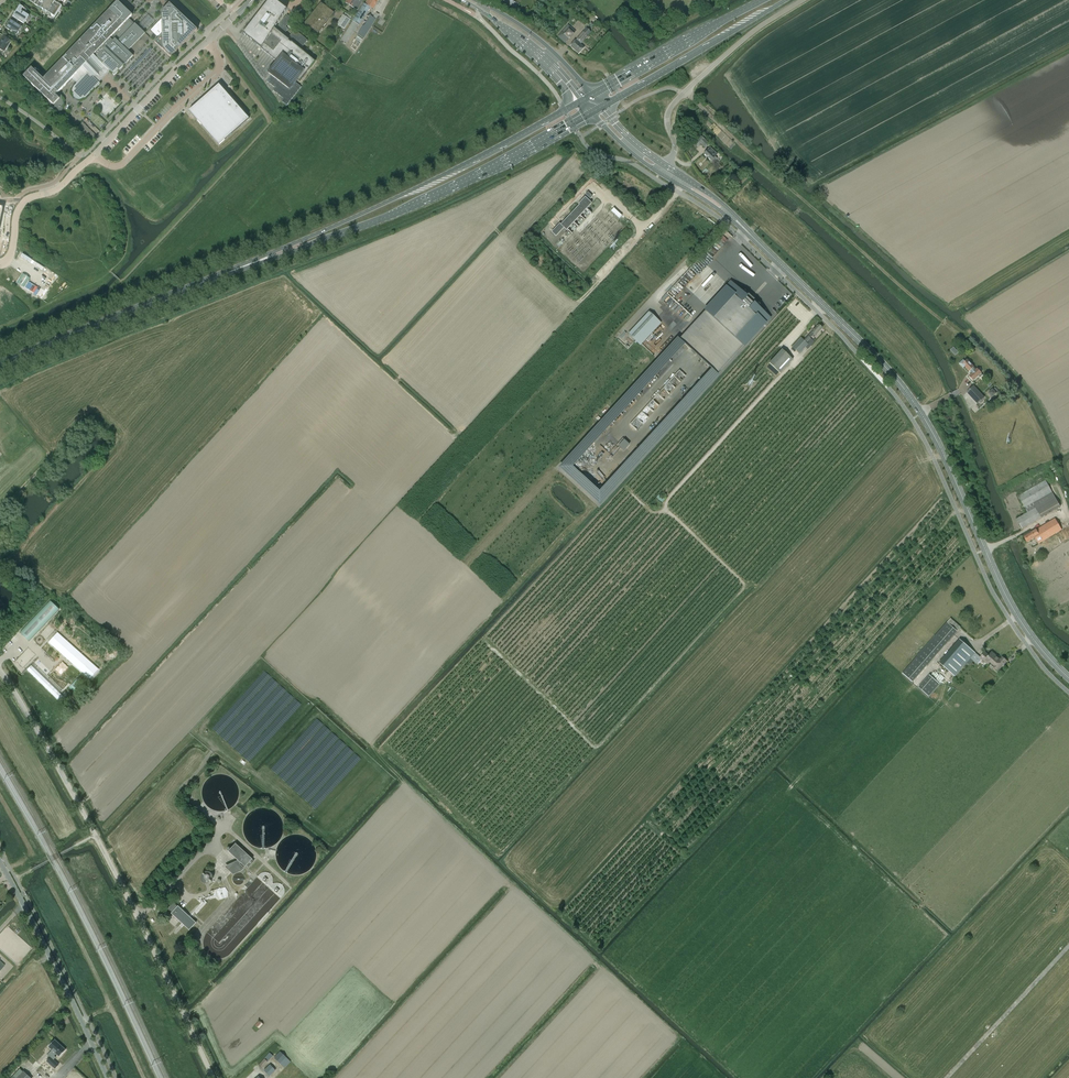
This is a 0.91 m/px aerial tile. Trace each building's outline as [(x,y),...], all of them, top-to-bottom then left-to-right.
[(62,6),(52,0),(28,0),(35,4),(34,4),(34,5),(55,18),(55,17),(62,6)] [(242,34),(244,35),(272,57),(271,58),(274,60),(265,71),(288,88),(296,78),(300,81),(315,61),(275,28),(286,10),(287,9),(275,0),(269,0),(252,22),(250,21),(242,34)] [(341,40),(347,44),(359,25),(359,26),(370,8),(373,9),(378,0),(367,0),(365,5),(364,4),(341,40)] [(344,3),(357,10),(363,0),(345,0),(344,3)] [(32,68),(24,77),(48,100),(60,112),(61,111),(62,109),(62,107),(63,104),(63,103),(63,101),(62,99),(60,96),(61,96),(58,93),(72,79),(77,84),(74,87),(73,88),(72,90),(72,92),(72,95),(73,97),(74,98),(76,99),(78,100),(80,100),(83,100),(84,99),(86,98),(94,89),(95,90),(101,84),(98,82),(109,71),(115,76),(133,56),(128,51),(145,33),(135,24),(129,19),(132,15),(118,2),(44,79),(32,68)] [(158,39),(155,43),(171,58),(197,30),(170,4),(162,12),(162,18),(150,31),(158,39)] [(20,5),(12,17),(16,19),(18,21),(19,20),(24,24),(29,16),(25,13),(27,10),(20,5)] [(314,13),(306,23),(316,32),(321,25),(323,27),(326,23),(324,22),(326,19),(327,20),(333,13),(322,5),(314,14),(314,13)] [(363,25),(358,34),(364,38),(376,19),(379,15),(376,13),(373,17),(371,16),(364,26),(363,25)] [(287,15),(276,28),(284,34),(289,29),(286,27),(292,19),(287,15)] [(343,15),(337,25),(344,30),(351,20),(343,15)] [(12,17),(5,28),(17,35),(22,27),(17,23),(18,21),(16,19),(12,17)] [(568,25),(558,36),(565,43),(575,31),(568,25)] [(586,28),(570,46),(578,53),(584,47),(577,41),(578,39),(582,42),(591,32),(586,28)] [(295,30),(288,38),(301,48),(308,40),(295,30)] [(5,53),(12,41),(4,36),(0,42),(0,50),(5,53)] [(271,76),(267,81),(275,88),(273,90),(283,99),(281,101),(287,106),(301,87),(296,83),(290,90),(271,76)] [(249,119),(219,85),(189,112),(218,145),(249,119)] [(84,122),(77,127),(90,141),(96,135),(84,122)] [(701,135),(692,146),(696,150),(697,148),(698,148),(701,145),(705,148),(709,143),(701,135)] [(708,150),(704,154),(711,161),(713,163),(717,159),(715,157),(717,154),(711,148),(709,151),(708,150)] [(579,205),(561,224),(560,225),(564,228),(566,231),(567,230),(574,223),(580,216),(586,209),(592,203),(590,201),(585,197),(578,204),(579,205)] [(560,225),(561,224),(560,223),(551,232),(556,236),(564,228),(560,225)] [(731,283),(679,339),(708,366),(717,374),(739,350),(769,318),(757,308),(760,305),(745,290),(742,293),(731,283)] [(635,339),(633,342),(634,344),(637,341),(641,344),(661,322),(648,310),(628,333),(635,339)] [(801,337),(792,347),(799,354),(808,344),(806,342),(814,334),(815,335),(822,328),(818,324),(811,331),(803,340),(801,337)] [(954,347),(951,350),(956,355),(959,352),(954,347)] [(782,349),(769,363),(780,374),(793,360),(782,349)] [(983,375),(982,373),(977,368),(975,369),(973,367),(974,366),(967,359),(962,363),(970,371),(972,373),(969,376),(973,381),(979,376),(980,377),(983,375)] [(966,392),(978,403),(985,397),(974,385),(966,392)] [(993,388),(988,392),(992,397),(997,393),(999,391),(995,387),(993,389),(993,388)] [(642,422),(654,411),(650,407),(652,405),(654,407),(655,407),(656,408),(660,404),(658,402),(657,403),(654,400),(636,417),(642,422)] [(624,451),(630,444),(624,438),(618,445),(624,451)] [(573,466),(566,472),(578,484),(581,481),(583,483),(586,481),(587,482),(588,481),(573,466)] [(1018,496),(1025,508),(1027,513),(1016,519),(1022,529),(1041,518),(1061,507),(1045,480),(1018,496)] [(656,499),(650,505),(655,509),(661,503),(661,504),(665,499),(659,494),(655,498),(656,499)] [(1062,530),(1055,519),(1036,530),(1037,532),(1033,534),(1032,531),(1023,536),(1027,542),(1035,538),(1039,544),(1062,530)] [(23,631),(33,639),(59,611),(49,602),(23,631)] [(947,622),(902,673),(913,682),(957,631),(961,627),(951,618),(947,622)] [(68,640),(71,637),(73,639),(77,634),(71,629),(64,637),(68,640)] [(49,643),(90,679),(99,669),(58,633),(49,643)] [(967,663),(976,653),(960,639),(939,662),(955,677),(967,663)] [(34,660),(40,653),(36,651),(31,658),(34,660)] [(976,653),(967,663),(969,665),(972,660),(977,664),(981,659),(988,664),(993,658),(996,661),(998,658),(992,652),(989,656),(985,652),(981,657),(976,653)] [(1000,660),(998,658),(996,661),(993,658),(988,664),(990,662),(995,667),(995,668),(998,671),(1007,661),(1003,657),(1000,660)] [(931,676),(920,689),(929,697),(940,684),(931,676)] [(238,860),(225,867),(233,875),(242,871),(244,868),(240,864),(241,863),(247,869),(254,861),(236,843),(228,851),(238,860)] [(201,876),(201,877),(201,878),(201,879),(202,880),(202,882),(203,882),(204,883),(205,883),(206,884),(207,884),(208,884),(209,883),(210,884),(212,883),(211,882),(212,881),(212,880),(213,879),(213,878),(213,877),(213,876),(213,875),(212,874),(210,873),(209,872),(208,872),(206,872),(205,872),(204,872),(203,873),(202,874),(201,875),(201,876)] [(216,889),(220,900),(229,896),(226,886),(216,889)] [(174,903),(168,909),(172,913),(189,930),(196,923),(178,906),(178,907),(174,903)] [(259,1021),(255,1026),(259,1029),(263,1024),(259,1021)] [(60,1056),(66,1050),(55,1040),(49,1047),(53,1050),(48,1055),(51,1058),(47,1062),(56,1069),(59,1065),(54,1060),(56,1058),(55,1056),(57,1054),(60,1056)] [(274,1058),(284,1068),(284,1069),(283,1068),(277,1075),(280,1077),(288,1077),(290,1075),(289,1074),(297,1066),(300,1063),(284,1048),(274,1058)] [(270,1052),(259,1065),(262,1068),(273,1056),(270,1052)] [(270,1065),(264,1071),(270,1077),(276,1070),(270,1065)]
